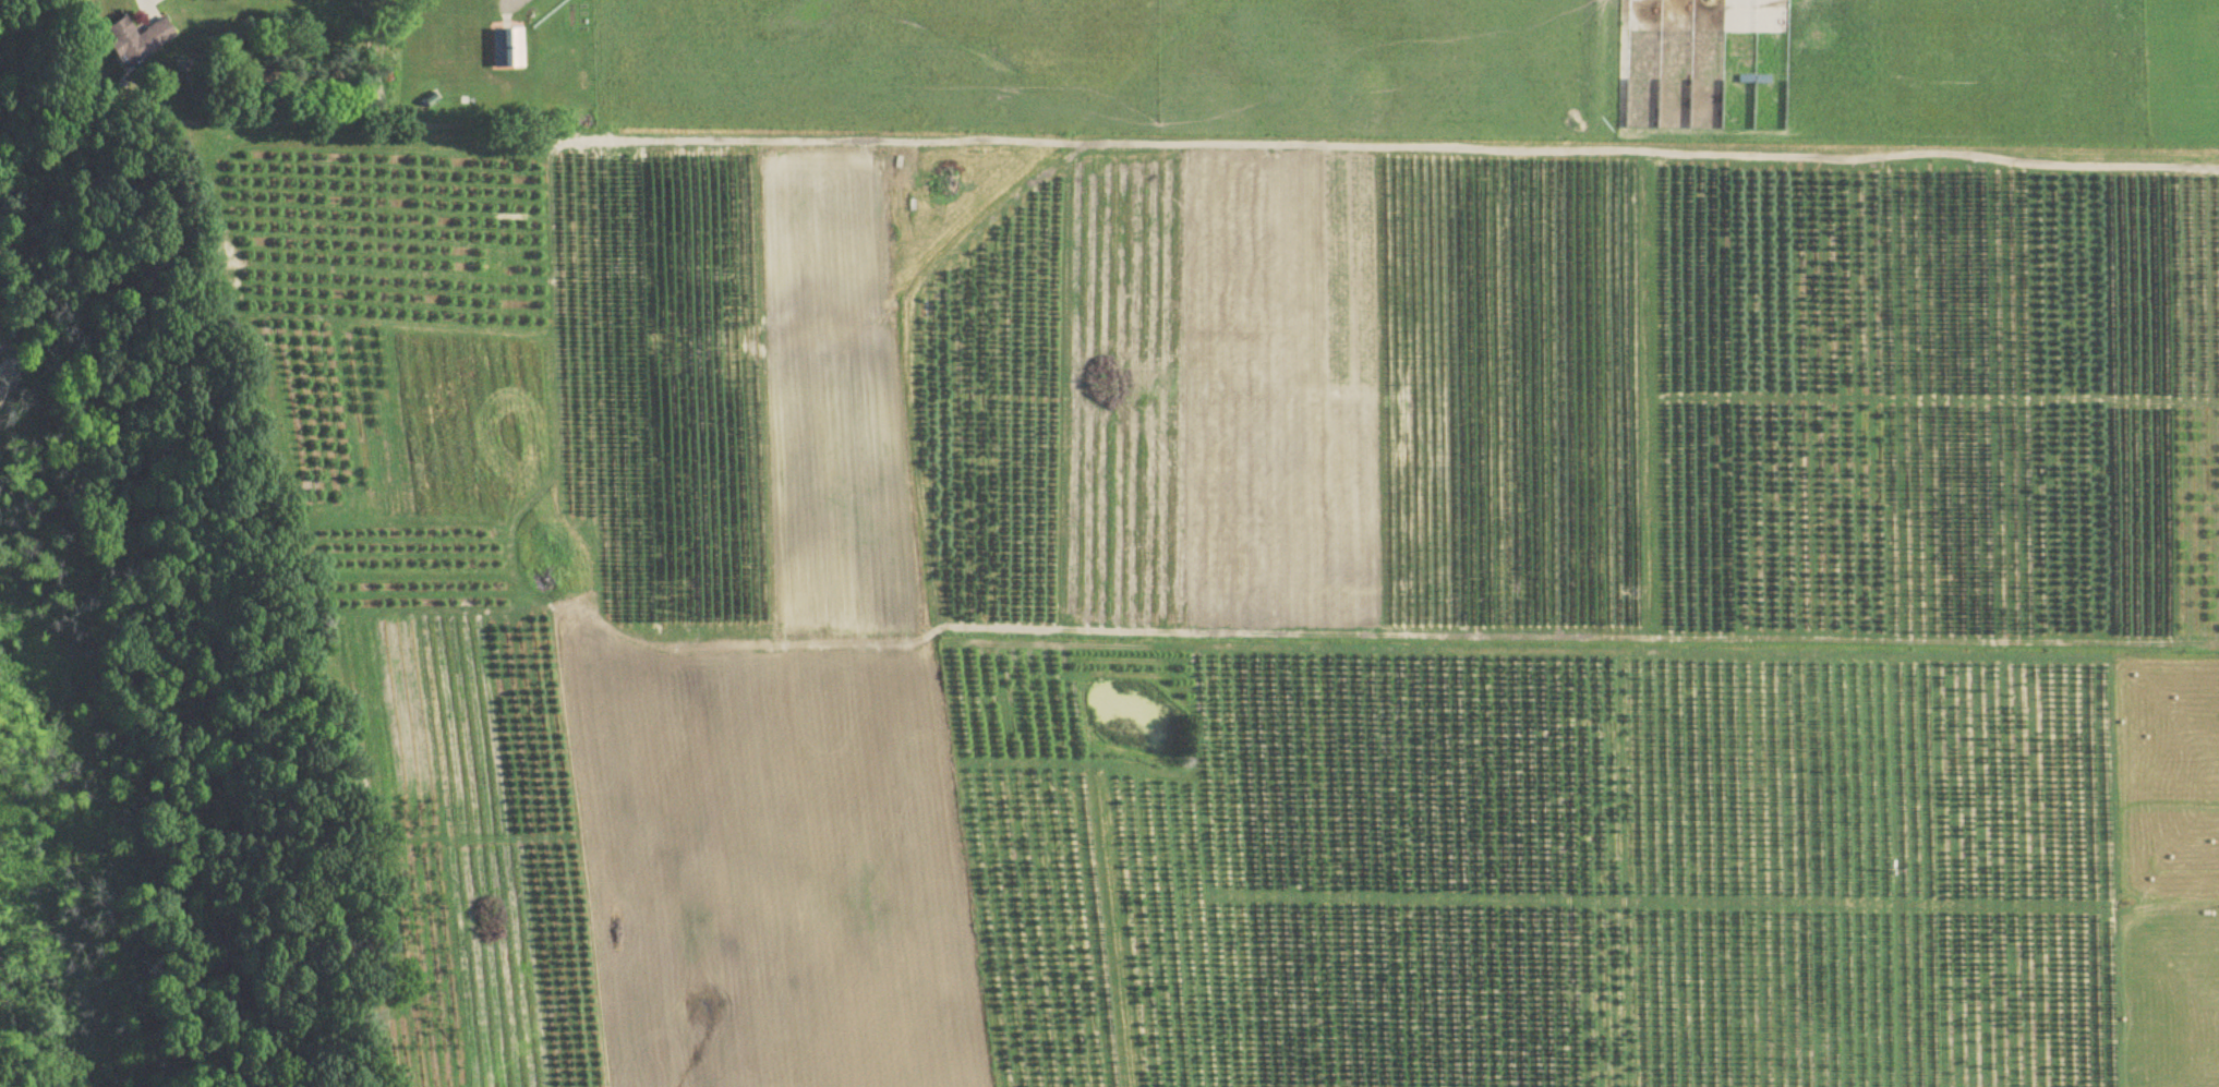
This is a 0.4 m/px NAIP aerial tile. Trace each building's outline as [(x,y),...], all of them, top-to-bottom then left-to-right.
[(177,40),(164,19),(136,36),(126,18),(101,32),(124,71),(177,40)] [(522,68),(522,31),(494,31),(494,68),(522,68)]
